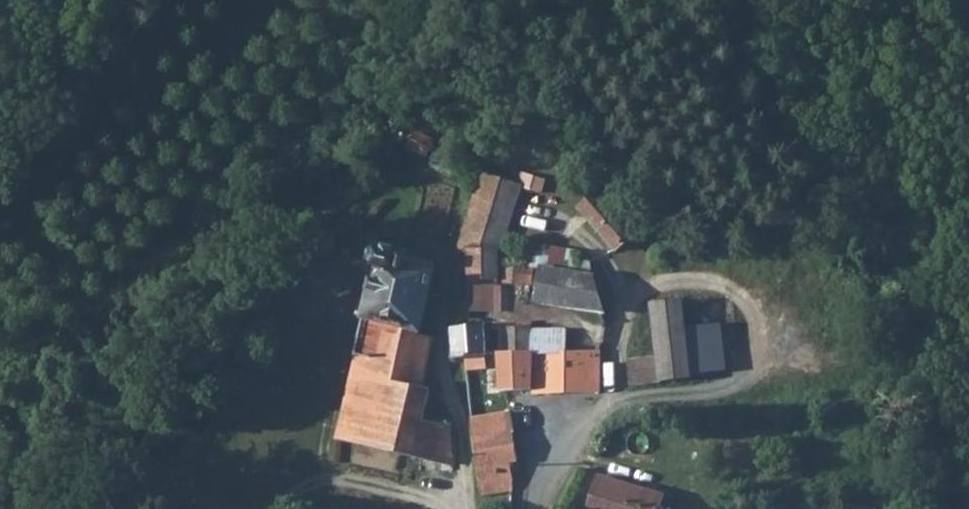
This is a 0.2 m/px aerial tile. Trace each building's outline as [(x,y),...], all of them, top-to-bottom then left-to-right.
[(452,140),(430,133),(425,137),(423,145),(452,155),(455,147),(454,147),(451,144),(452,140)] [(563,177),(538,170),(534,185),(538,188),(559,192),(563,177)] [(538,188),(534,185),(498,174),(465,250),(478,255),(512,251),(538,188)] [(609,252),(637,235),(606,190),(581,208),(609,252)] [(350,371),(357,373),(343,429),(456,469),(455,425),(428,416),(437,388),(430,386),(441,337),(424,333),(441,261),(419,256),(421,250),(384,240),(375,272),(380,273),(350,371)] [(543,287),(542,268),(535,248),(512,251),(478,255),(485,287),(507,287),(506,268),(518,267),(519,287),(543,287)] [(607,317),(601,276),(553,269),(559,318),(607,317)] [(659,359),(632,361),(632,384),(686,383),(685,308),(661,308),(659,359)] [(512,371),(512,395),(573,395),(596,357),(588,354),(549,352),(551,334),(503,322),(501,331),(486,327),(486,358),(472,358),(474,377),(481,378),(487,375),(490,368),(512,371)] [(461,358),(472,358),(486,358),(486,327),(461,327),(461,358)] [(549,352),(588,354),(590,344),(551,334),(549,352)] [(518,440),(517,422),(478,422),(480,442),(518,440)] [(484,490),(523,491),(524,483),(509,482),(508,468),(521,467),(518,440),(480,442),(484,490)] [(661,493),(595,478),(588,508),(658,508),(661,493)]
